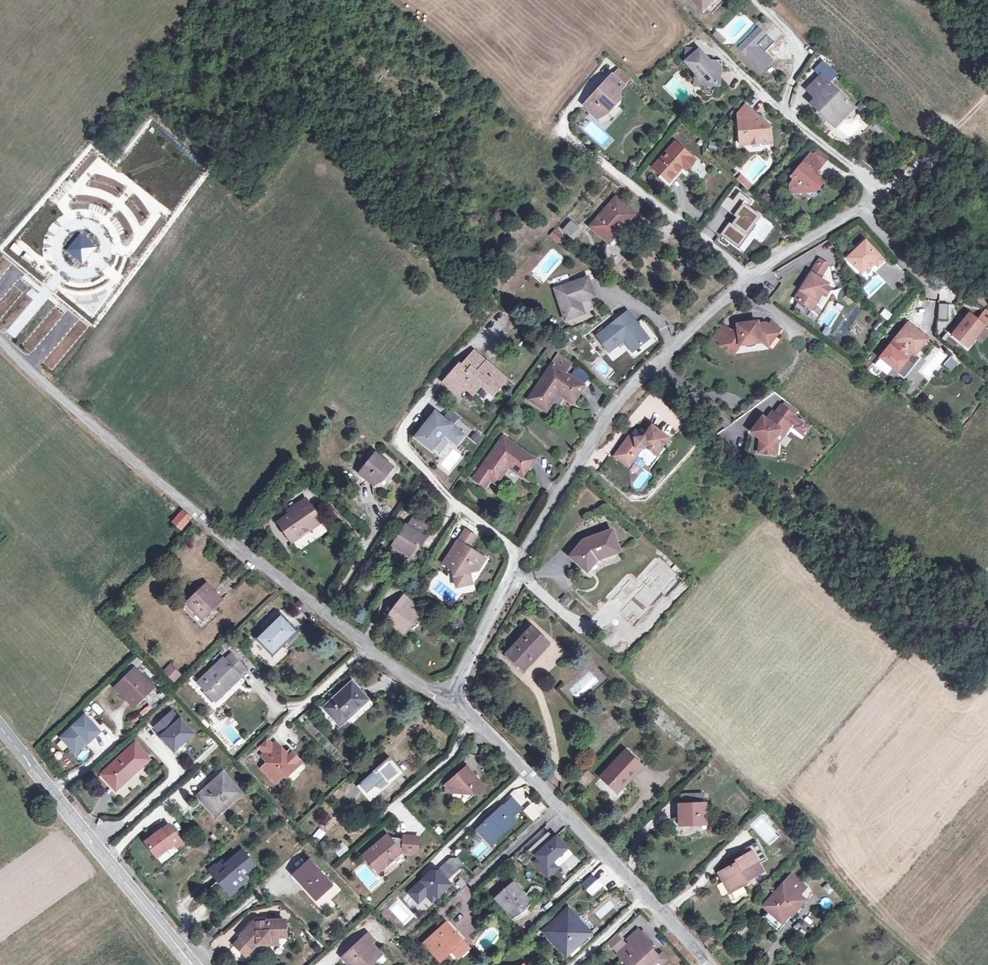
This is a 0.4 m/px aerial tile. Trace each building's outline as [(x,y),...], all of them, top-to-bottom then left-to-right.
[(702,10),(712,0),(692,0),(702,10)] [(713,35),(721,42),(723,40),(716,32),(713,35)] [(686,49),(685,64),(699,50),(686,49)] [(696,76),(706,85),(714,86),(720,80),(721,67),(716,62),(706,61),(707,57),(699,50),(685,64),(696,76)] [(621,69),(615,76),(625,85),(631,78),(621,69)] [(598,119),(609,113),(621,100),(621,96),(619,94),(626,86),(625,85),(615,76),(614,75),(586,105),(592,111),(591,112),(598,119)] [(696,85),(706,85),(696,76),(696,85)] [(835,114),(847,114),(854,107),(823,76),(809,89),(819,98),(812,105),(828,120),(835,114)] [(739,122),(750,109),(745,105),(738,113),(739,122)] [(769,137),(768,125),(765,126),(761,122),(763,120),(750,109),(739,122),(741,145),(762,143),(761,138),(769,137)] [(835,114),(828,120),(835,126),(847,114),(835,114)] [(583,130),(605,149),(613,140),(591,121),(583,130)] [(669,181),(679,170),(683,173),(695,160),(675,143),(653,168),(669,181)] [(813,156),(823,164),(828,158),(818,151),(813,156)] [(791,194),(806,192),(809,189),(813,189),(817,191),(823,184),(822,180),(818,177),(817,172),(823,164),(813,156),(810,154),(791,177),(794,180),(790,185),(791,194)] [(746,180),(741,176),(737,180),(742,185),(746,180)] [(742,185),(746,189),(750,184),(746,180),(742,185)] [(809,189),(806,192),(812,197),(817,191),(813,189),(809,189)] [(734,201),(728,197),(721,205),(739,217),(734,224),(730,222),(721,234),(738,246),(760,215),(747,205),(751,200),(740,192),(734,201)] [(620,224),(631,211),(616,198),(591,226),(609,242),(623,227),(620,224)] [(634,214),(631,211),(620,224),(623,227),(634,214)] [(571,235),(577,228),(570,222),(564,229),(571,235)] [(580,230),(577,228),(571,235),(573,238),(580,230)] [(552,232),(563,242),(565,238),(555,229),(552,232)] [(563,242),(552,232),(549,235),(560,244),(563,242)] [(81,233),(66,250),(83,264),(98,247),(81,233)] [(720,235),(716,240),(727,249),(731,244),(720,235)] [(884,259),(866,240),(848,257),(861,272),(873,261),(878,265),(884,259)] [(795,297),(812,308),(818,300),(821,302),(826,295),(831,287),(827,285),(828,283),(820,277),(828,264),(819,259),(795,297)] [(877,274),(861,288),(869,297),(885,283),(877,274)] [(577,302),(580,302),(594,297),(588,278),(555,289),(565,320),(581,314),(577,302)] [(818,300),(812,308),(816,311),(821,302),(818,300)] [(947,319),(948,304),(939,303),(938,318),(947,319)] [(883,307),(879,312),(888,320),(893,314),(883,307)] [(628,310),(597,335),(610,351),(625,339),(633,350),(649,338),(628,310)] [(511,335),(519,328),(505,311),(496,318),(511,335)] [(986,325),(970,313),(953,333),(969,346),(986,325)] [(734,353),(741,344),(761,341),(760,335),(761,334),(767,333),(774,338),(779,332),(769,325),(766,322),(759,323),(758,321),(738,323),(738,329),(732,330),(722,343),(721,344),(734,353)] [(772,321),(769,325),(779,332),(781,329),(772,321)] [(898,360),(903,364),(907,359),(907,356),(910,351),(914,354),(927,338),(908,322),(880,357),(892,367),(898,360)] [(722,343),(732,330),(724,324),(714,337),(722,343)] [(760,335),(761,341),(769,345),(774,338),(767,333),(761,334),(760,335)] [(936,346),(916,369),(929,380),(949,356),(936,346)] [(495,394),(507,380),(487,362),(474,351),(460,368),(458,366),(443,383),(458,396),(464,388),(472,396),(483,383),(495,394)] [(546,410),(558,393),(572,402),(584,386),(565,373),(571,365),(558,356),(552,365),(530,399),(546,410)] [(950,368),(956,364),(952,357),(945,361),(950,368)] [(898,360),(892,367),(897,371),(903,364),(898,360)] [(582,385),(587,377),(579,372),(574,379),(582,385)] [(780,405),(774,413),(788,423),(794,415),(780,405)] [(790,425),(772,411),(766,419),(762,416),(751,431),(759,437),(757,451),(772,453),(773,441),(770,440),(778,429),(783,433),(790,425)] [(445,434),(453,440),(460,431),(435,412),(416,437),(432,450),(445,434)] [(646,466),(660,446),(666,437),(650,425),(642,437),(633,437),(628,435),(613,456),(627,465),(633,457),(646,466)] [(777,442),(783,433),(778,429),(770,440),(773,441),(772,453),(775,453),(777,442)] [(453,440),(457,444),(464,435),(460,431),(453,440)] [(469,439),(478,443),(481,436),(472,431),(469,439)] [(503,437),(475,479),(485,486),(490,479),(496,484),(508,466),(522,476),(534,459),(503,437)] [(664,448),(660,446),(646,466),(650,468),(664,448)] [(374,485),(383,474),(386,476),(393,467),(375,453),(359,473),(374,485)] [(306,499),(293,508),(294,512),(290,515),(278,523),(292,542),(321,521),(306,499)] [(182,529),(191,519),(182,511),(173,521),(182,529)] [(420,544),(424,537),(422,536),(428,526),(414,517),(408,527),(406,525),(393,545),(395,547),(404,553),(409,556),(418,542),(420,544)] [(465,530),(458,540),(470,547),(476,537),(465,530)] [(583,540),(570,556),(587,571),(597,560),(619,551),(612,530),(583,540)] [(461,579),(463,586),(472,584),(470,572),(478,571),(485,559),(472,551),(469,549),(470,547),(458,540),(443,564),(452,570),(453,576),(454,581),(461,579)] [(401,557),(404,553),(395,547),(392,551),(401,557)] [(456,588),(463,586),(461,579),(454,581),(456,588)] [(206,585),(187,603),(202,619),(221,600),(206,585)] [(974,606),(978,600),(971,595),(967,600),(974,606)] [(404,596),(385,620),(404,635),(422,611),(404,596)] [(281,615),(256,638),(273,656),(298,631),(281,615)] [(534,653),(537,655),(548,642),(531,626),(520,638),(519,637),(513,643),(515,644),(506,653),(513,659),(512,660),(521,668),(534,653)] [(534,653),(521,668),(523,670),(537,655),(534,653)] [(207,688),(218,699),(241,677),(239,675),(246,669),(232,654),(225,660),(223,659),(198,683),(205,690),(207,688)] [(170,666),(165,672),(174,681),(180,675),(170,666)] [(561,686),(574,701),(597,680),(587,669),(569,686),(565,682),(561,686)] [(134,671),(117,687),(135,705),(152,689),(134,671)] [(352,682),(324,708),(340,726),(368,700),(352,682)] [(207,688),(205,690),(215,701),(218,699),(207,688)] [(95,701),(90,705),(97,714),(102,710),(95,701)] [(144,717),(153,709),(149,704),(140,712),(144,717)] [(158,726),(163,732),(168,728),(170,730),(165,735),(163,736),(170,744),(171,745),(181,743),(193,733),(173,712),(158,726)] [(85,716),(61,737),(75,753),(99,731),(85,716)] [(163,736),(161,738),(167,745),(170,744),(163,736)] [(264,753),(271,746),(267,741),(259,748),(264,753)] [(286,779),(294,770),(291,767),(298,760),(292,754),(288,757),(286,754),(275,743),(271,746),(264,753),(260,756),(266,763),(261,769),(275,784),(284,776),(286,779)] [(135,744),(102,775),(116,790),(149,760),(135,744)] [(85,749),(75,755),(81,763),(90,756),(85,749)] [(617,791),(640,766),(625,751),(601,776),(617,791)] [(388,782),(389,784),(400,775),(403,773),(389,757),(387,759),(376,769),(377,770),(388,761),(399,773),(388,782)] [(291,767),(294,770),(302,764),(298,760),(291,767)] [(377,770),(376,769),(359,784),(367,793),(364,795),(369,801),(389,784),(388,782),(399,773),(388,761),(377,770)] [(450,774),(455,779),(465,768),(461,763),(450,774)] [(447,793),(464,794),(476,795),(484,787),(466,768),(465,768),(455,779),(447,785),(447,793)] [(585,784),(592,777),(586,772),(579,779),(585,784)] [(223,775),(200,796),(216,814),(239,793),(223,775)] [(599,778),(594,783),(614,802),(619,796),(599,778)] [(681,794),(681,805),(702,804),(702,794),(681,794)] [(515,821),(512,817),(521,808),(512,798),(502,807),(502,806),(477,829),(490,844),(515,821)] [(523,809),(533,822),(540,815),(530,803),(523,809)] [(703,821),(702,804),(681,805),(680,805),(680,822),(703,821)] [(161,829),(145,842),(156,857),(179,840),(168,825),(161,830),(161,829)] [(320,841),(326,832),(318,827),(312,836),(320,841)] [(544,827),(524,846),(533,855),(552,836),(544,827)] [(403,838),(401,838),(394,844),(388,837),(387,836),(364,856),(376,869),(383,862),(387,866),(403,852),(418,852),(419,837),(404,835),(403,838)] [(568,847),(557,835),(537,853),(541,857),(536,862),(548,875),(557,867),(553,861),(568,847)] [(472,851),(479,857),(489,844),(483,839),(472,851)] [(231,883),(234,887),(245,878),(243,875),(255,866),(242,851),(229,863),(229,864),(226,867),(226,865),(223,862),(217,867),(219,870),(213,875),(224,888),(231,883)] [(751,852),(735,861),(736,863),(731,866),(718,872),(730,892),(747,882),(746,880),(762,871),(751,852)] [(315,899),(331,884),(309,861),(293,875),(315,899)] [(436,867),(409,892),(418,902),(426,894),(432,901),(451,883),(447,879),(458,869),(451,861),(440,871),(436,867)] [(379,873),(387,866),(383,862),(376,869),(379,873)] [(219,870),(217,867),(215,864),(209,870),(213,875),(219,870)] [(592,874),(582,883),(593,894),(603,885),(592,874)] [(793,908),(800,900),(795,896),(804,886),(790,874),(763,906),(767,909),(760,918),(777,932),(783,924),(780,920),(792,908),(793,908)] [(721,895),(727,892),(722,882),(716,885),(721,895)] [(231,883),(224,888),(231,896),(237,891),(234,887),(231,883)] [(513,916),(529,901),(513,883),(497,897),(513,916)] [(481,899),(485,895),(480,889),(476,893),(481,899)] [(742,896),(738,889),(729,895),(732,901),(742,896)] [(803,902),(800,900),(793,908),(792,908),(780,920),(784,924),(803,902)] [(564,950),(560,953),(562,956),(564,954),(567,957),(591,935),(568,911),(547,931),(564,950)] [(269,937),(278,937),(286,937),(285,921),(267,921),(267,922),(253,923),(241,936),(241,937),(234,945),(246,955),(255,945),(257,943),(269,943),(269,937)] [(468,946),(446,923),(424,943),(438,959),(448,951),(455,958),(459,954),(468,946)] [(650,964),(658,956),(649,947),(652,945),(638,930),(627,939),(630,942),(617,954),(627,964),(634,964),(635,964),(636,964),(648,964),(650,964)] [(375,960),(372,957),(379,952),(371,943),(374,940),(367,934),(342,957),(349,964),(370,964),(375,960)] [(615,935),(608,942),(616,951),(624,944),(615,935)] [(711,943),(704,935),(700,939),(707,946),(711,943)] [(257,943),(255,945),(269,945),(278,944),(278,937),(269,937),(269,943),(257,943)] [(424,961),(428,956),(423,951),(419,955),(424,961)] [(381,954),(379,952),(372,957),(375,960),(381,954)] [(650,964),(651,964),(660,964),(667,959),(662,953),(658,956),(650,964)]
